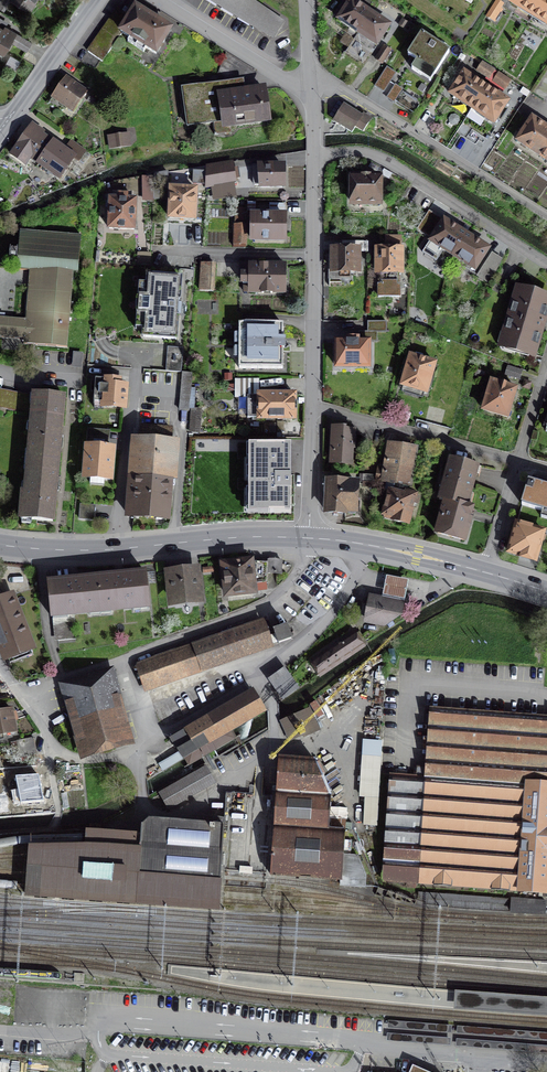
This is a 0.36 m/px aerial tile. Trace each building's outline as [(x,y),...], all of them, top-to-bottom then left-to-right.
[(30,10),(36,0),(14,0),(30,10)] [(270,40),(278,28),(246,7),(235,0),(208,0),(270,40)] [(356,34),(370,14),(379,0),(349,0),(335,20),(356,34)] [(534,16),(544,0),(513,0),(511,3),(534,16)] [(534,16),(546,24),(546,0),(544,0),(534,16)] [(171,32),(135,8),(129,16),(117,8),(87,53),(102,63),(122,32),(156,54),(171,32)] [(392,28),(370,14),(356,34),(378,49),(392,28)] [(3,30),(0,28),(0,51),(4,53),(15,34),(5,28),(3,30)] [(452,52),(419,28),(399,57),(431,80),(452,52)] [(486,78),(492,71),(481,63),(476,69),(486,78)] [(383,89),(394,72),(386,67),(375,84),(383,89)] [(446,94),(471,110),(486,88),(461,71),(446,94)] [(505,88),(510,81),(499,73),(493,81),(505,88)] [(90,92),(65,76),(50,98),(74,115),(90,92)] [(243,82),(179,91),(185,130),(215,126),(217,139),(269,132),(262,87),(244,90),(243,82)] [(401,88),(395,84),(387,97),(394,101),(401,88)] [(510,103),(486,88),(471,110),(495,126),(510,103)] [(362,123),(342,109),(333,122),(354,135),(362,123)] [(519,141),(546,160),(546,129),(533,120),(519,141)] [(52,142),(30,126),(10,155),(23,165),(29,157),(59,177),(75,154),(80,158),(86,151),(71,140),(58,159),(46,151),(52,142)] [(129,134),(108,137),(109,147),(131,144),(129,134)] [(232,165),(206,166),(207,169),(207,175),(207,188),(233,187),(232,165)] [(283,168),(253,169),(255,194),(285,192),(283,168)] [(380,179),(346,178),(346,212),(380,213),(380,179)] [(197,192),(165,190),(163,222),(195,224),(197,192)] [(136,199),(106,198),(103,234),(134,236),(136,199)] [(287,215),(247,213),(246,247),(286,248),(287,215)] [(442,250),(452,256),(465,235),(443,220),(422,252),(435,260),(442,250)] [(244,222),(234,222),(234,243),(244,243),(244,222)] [(19,233),(16,267),(32,269),(28,324),(0,322),(0,343),(19,345),(18,352),(74,357),(85,239),(19,233)] [(487,249),(465,235),(452,256),(473,269),(487,249)] [(400,237),(386,237),(386,251),(400,251),(400,237)] [(363,246),(330,245),(329,282),(362,283),(363,246)] [(386,251),(376,251),(376,297),(400,297),(400,251),(386,251)] [(494,254),(484,274),(492,278),(501,258),(494,254)] [(215,264),(201,263),(200,291),(213,291),(215,264)] [(286,267),(243,265),(242,298),(284,300),(286,267)] [(179,275),(148,273),(148,281),(139,281),(137,323),(145,324),(144,333),(176,335),(179,275)] [(512,288),(492,352),(535,365),(546,327),(546,299),(512,288)] [(284,325),(239,324),(238,368),(283,369),(284,325)] [(370,341),(331,340),(330,374),(370,374),(370,341)] [(182,351),(168,350),(166,370),(180,372),(182,351)] [(438,366),(405,356),(394,390),(428,400),(438,366)] [(522,371),(507,367),(505,375),(520,379),(522,371)] [(192,376),(182,375),(179,411),(189,412),(192,376)] [(124,381),(95,378),(93,404),(122,407),(124,381)] [(520,393),(489,383),(478,417),(510,427),(520,393)] [(35,395),(0,389),(0,408),(31,413),(35,395)] [(247,419),(277,419),(276,394),(247,395),(247,419)] [(293,394),(276,394),(277,419),(294,418),(293,394)] [(31,413),(27,460),(58,464),(65,398),(35,395),(31,413)] [(200,421),(191,420),(189,432),(199,433),(200,421)] [(110,430),(88,428),(83,477),(111,480),(114,449),(109,448),(110,430)] [(173,431),(140,429),(136,487),(130,487),(128,514),(167,517),(173,431)] [(355,431),(334,429),(331,463),(350,465),(351,457),(359,458),(361,440),(354,439),(355,431)] [(290,441),(250,441),(250,507),(290,507),(290,441)] [(415,449),(388,444),(384,467),(377,466),(375,475),(375,479),(385,481),(409,485),(415,449)] [(52,521),(58,464),(27,460),(20,518),(52,521)] [(439,499),(466,507),(478,468),(450,460),(439,499)] [(375,475),(362,474),(362,483),(375,484),(375,479),(375,475)] [(529,480),(522,505),(546,512),(546,485),(529,480)] [(385,491),(389,492),(383,518),(408,525),(417,496),(408,494),(409,485),(385,481),(385,491)] [(356,483),(328,482),(327,512),(355,513),(356,483)] [(466,507),(439,499),(436,508),(443,510),(436,533),(463,541),(472,509),(466,507)] [(95,506),(81,505),(79,519),(94,520),(95,506)] [(512,522),(500,556),(536,568),(546,538),(546,534),(512,522)] [(251,561),(223,565),(227,595),(254,591),(254,583),(265,582),(266,572),(266,563),(251,561)] [(281,563),(266,563),(266,572),(277,573),(281,567),(281,563)] [(198,571),(170,574),(174,603),(201,600),(198,571)] [(97,578),(100,608),(148,603),(145,572),(144,572),(144,573),(122,575),(97,578)] [(408,580),(386,576),(384,585),(382,595),(404,599),(406,589),(408,580)] [(76,638),(73,611),(100,608),(97,578),(72,580),(50,583),(50,582),(49,582),(52,613),(55,613),(58,640),(76,638)] [(8,596),(0,598),(0,646),(6,660),(31,649),(8,596)] [(400,611),(401,604),(371,599),(366,620),(380,623),(380,620),(384,621),(400,611)] [(269,646),(261,622),(138,664),(147,688),(269,646)] [(288,624),(273,629),(278,643),(293,637),(288,624)] [(366,644),(357,629),(311,660),(320,674),(366,644)] [(300,686),(288,667),(268,680),(280,699),(300,686)] [(112,677),(63,691),(80,752),(87,750),(88,751),(124,741),(124,739),(130,738),(112,677)] [(251,693),(170,738),(185,765),(232,738),(229,732),(262,713),(251,693)] [(546,788),(546,717),(431,708),(427,768),(418,768),(417,777),(546,788)] [(10,711),(0,713),(0,734),(14,731),(10,711)] [(289,744),(312,733),(304,715),(281,726),(289,744)] [(33,738),(17,742),(20,758),(36,754),(33,738)] [(360,808),(378,809),(382,748),(364,747),(360,808)] [(315,760),(278,757),(271,874),(341,879),(342,880),(344,854),(345,830),(328,829),(331,795),(315,760)] [(203,769),(161,794),(168,807),(212,781),(203,769)] [(417,777),(390,775),(383,878),(384,881),(546,893),(546,879),(546,788),(417,777)] [(25,777),(0,779),(0,783),(2,808),(27,806),(25,777)] [(141,826),(141,836),(73,831),(29,835),(30,847),(29,858),(28,874),(27,885),(26,895),(218,909),(219,900),(219,889),(224,818),(211,817),(210,825),(149,820),(141,826)] [(357,855),(344,854),(342,880),(341,879),(340,885),(365,887),(366,875),(357,855)] [(545,913),(546,902),(417,891),(417,900),(426,903),(468,909),(545,913)]
